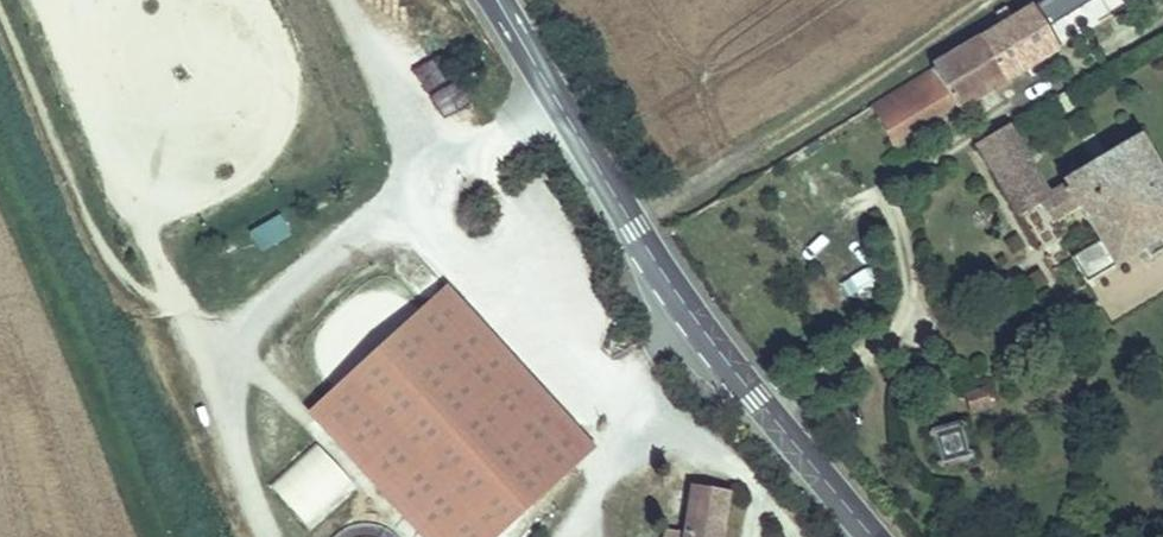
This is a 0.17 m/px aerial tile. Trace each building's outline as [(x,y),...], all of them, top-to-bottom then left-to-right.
[(979,42),(1005,83),(1062,49),(1051,31),(1101,0),(1113,19),(1126,10),(1119,0),(1047,0),(1013,21),(1008,13),(999,19),(1003,27),(979,42)] [(1005,83),(979,42),(868,109),(894,151),(1005,83)] [(451,92),(465,85),(458,71),(444,78),(451,92)] [(1144,251),(1159,242),(1162,240),(1162,178),(1139,138),(1063,185),(1066,190),(1050,200),(1006,129),(976,148),(1019,219),(1038,207),(1051,228),(1079,211),(1100,245),(1073,262),(1088,286),(1144,251)] [(248,234),(259,255),(291,238),(281,218),(248,234)] [(1144,251),(1149,260),(1162,251),(1162,248),(1159,242),(1144,251)] [(313,416),(422,536),(497,536),(593,451),(451,292),(313,416)] [(966,396),(971,417),(991,411),(986,390),(966,396)] [(975,462),(964,425),(928,435),(939,473),(975,462)] [(265,484),(303,527),(352,485),(315,442),(265,484)] [(671,536),(723,536),(730,493),(687,487),(684,507),(677,506),(673,532),(671,536)] [(365,525),(349,536),(374,536),(365,525)]
